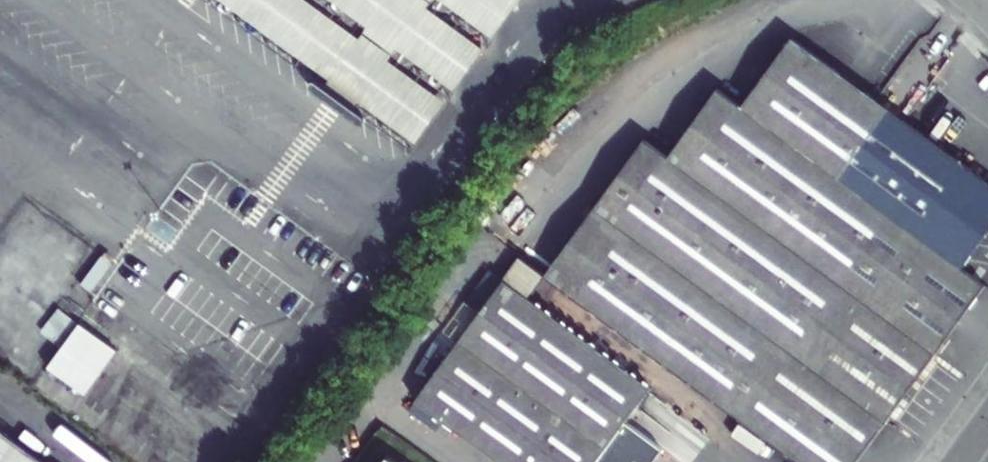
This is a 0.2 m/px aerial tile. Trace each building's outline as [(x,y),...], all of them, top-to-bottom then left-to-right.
[(446,106),(298,0),(212,0),(417,147),(446,106)] [(485,53),(411,0),(324,0),(455,94),(485,53)] [(523,1),(522,0),(436,0),(494,41),(523,1)] [(738,112),(714,94),(664,162),(642,145),(544,277),(799,461),(856,461),(984,286),(960,268),(987,229),(987,186),(790,43),(738,112)] [(87,289),(108,261),(99,255),(78,282),(87,289)] [(646,387),(526,300),(544,277),(516,257),(499,279),(487,271),(464,304),(476,312),(412,400),(497,461),(591,461),(646,387)] [(83,393),(115,350),(80,324),(48,367),(83,393)] [(0,434),(0,461),(38,461),(0,434)]
